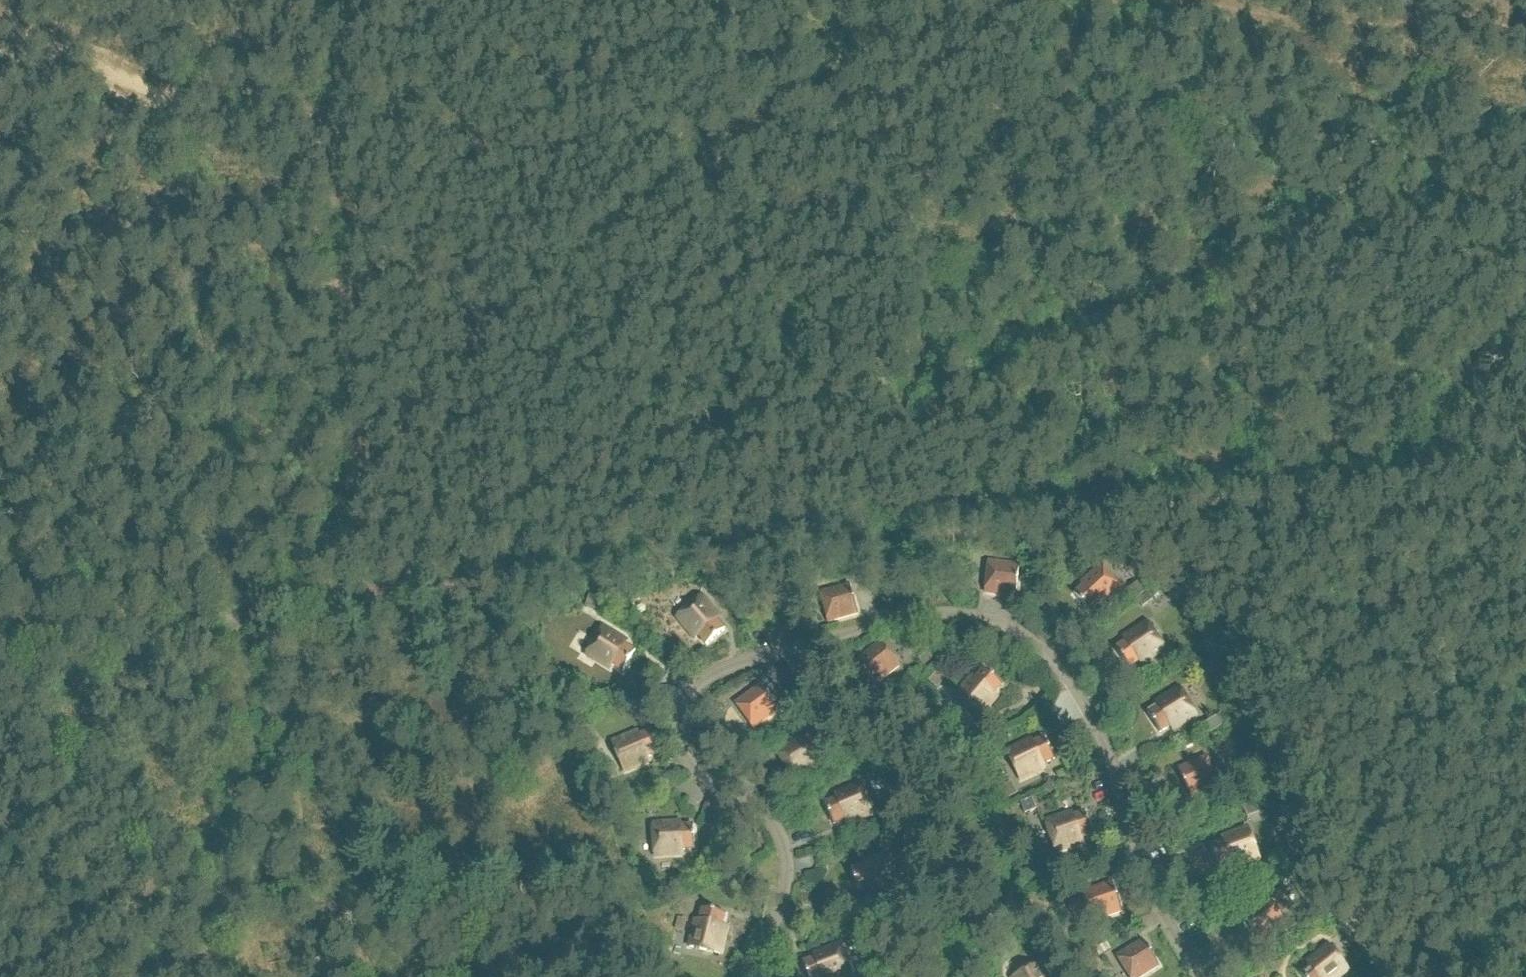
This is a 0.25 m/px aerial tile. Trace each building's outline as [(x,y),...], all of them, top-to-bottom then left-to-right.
[(1016,597),(1020,566),(989,562),(985,593),(1016,597)] [(1109,601),(1122,589),(1101,566),(1081,584),(1084,587),(1074,596),(1090,613),(1106,598),(1109,601)] [(728,590),(721,581),(710,589),(716,597),(728,590)] [(1147,592),(1138,583),(1128,592),(1137,601),(1147,592)] [(828,623),(858,615),(850,585),(820,594),(828,623)] [(1143,608),(1152,601),(1147,594),(1138,601),(1143,608)] [(602,599),(589,595),(585,608),(598,612),(602,599)] [(707,646),(724,631),(710,614),(713,611),(702,598),(678,618),(695,638),(698,636),(707,646)] [(1150,660),(1164,650),(1147,624),(1124,639),(1127,643),(1116,650),(1129,669),(1147,656),(1150,660)] [(624,672),(636,653),(617,641),(619,638),(603,628),(587,655),(610,669),(612,666),(624,672)] [(875,686),(899,667),(880,643),(856,662),(875,686)] [(994,695),(1002,685),(985,670),(970,687),(967,684),(955,698),(979,718),(997,698),(994,695)] [(939,671),(929,683),(937,690),(947,678),(939,671)] [(753,729),(779,711),(761,686),(735,704),(753,729)] [(1181,725),(1196,716),(1180,689),(1157,704),(1159,707),(1148,714),(1160,734),(1179,722),(1181,725)] [(1220,716),(1202,727),(1207,736),(1225,726),(1220,716)] [(660,753),(651,732),(631,740),(629,737),(613,744),(625,772),(650,762),(648,758),(660,753)] [(826,756),(814,736),(795,747),(793,744),(777,753),(793,780),(817,766),(815,762),(826,756)] [(1055,760),(1045,739),(1025,749),(1023,745),(1007,753),(1020,781),(1045,769),(1043,765),(1055,760)] [(1191,798),(1219,785),(1207,757),(1178,770),(1191,798)] [(1226,785),(1230,795),(1243,789),(1239,779),(1226,785)] [(1006,800),(1016,796),(1011,784),(1001,789),(1006,800)] [(856,821),(872,814),(860,785),(835,795),(837,799),(825,804),(834,825),(854,817),(856,821)] [(1242,808),(1246,818),(1259,813),(1255,803),(1242,808)] [(646,806),(646,815),(659,815),(659,806),(646,806)] [(1093,835),(1085,813),(1064,821),(1063,817),(1046,823),(1056,852),(1082,843),(1081,840),(1093,835)] [(672,828),(672,824),(654,825),(655,856),(682,855),(682,851),(695,850),(694,827),(672,828)] [(876,833),(879,842),(891,837),(888,829),(876,833)] [(1234,868),(1259,858),(1248,829),(1231,836),(1232,839),(1212,847),(1220,869),(1232,864),(1234,868)] [(880,890),(898,885),(889,855),(863,863),(864,866),(852,870),(858,892),(879,886),(880,890)] [(1093,922),(1122,912),(1112,883),(1083,893),(1093,922)] [(1259,942),(1285,925),(1268,899),(1242,916),(1259,942)] [(720,955),(726,929),(722,928),(725,915),(703,910),(698,931),(694,930),(690,948),(720,955)] [(686,920),(677,918),(674,930),(684,933),(686,920)] [(1299,925),(1288,932),(1293,940),(1305,933),(1299,925)] [(1159,967),(1143,941),(1116,957),(1129,976),(1143,976),(1159,967)] [(1100,957),(1110,951),(1106,944),(1096,950),(1100,957)] [(850,975),(839,946),(814,955),(815,959),(803,964),(808,976),(844,976),(850,975)] [(1348,970),(1328,946),(1307,963),(1310,966),(1300,974),(1302,976),(1340,976),(1348,970)] [(952,976),(959,976),(962,975),(954,964),(946,970),(952,976)] [(1040,966),(1017,976),(1046,976),(1040,966)]
